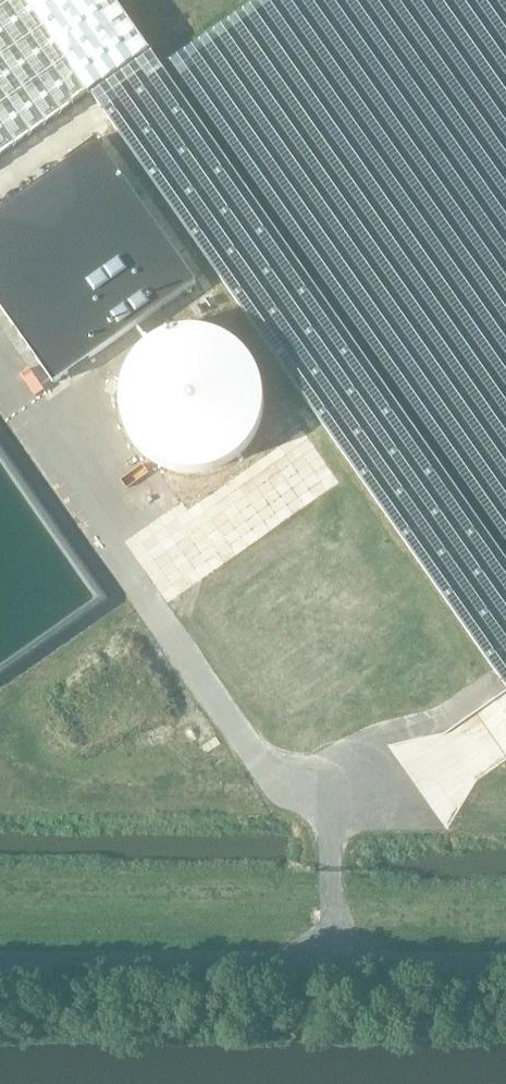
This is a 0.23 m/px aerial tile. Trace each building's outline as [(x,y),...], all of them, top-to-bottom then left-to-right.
[(86,103),(505,684),(505,0),(225,0),(218,5),(167,41),(137,0),(0,0),(0,161),(86,103)] [(54,384),(196,284),(96,141),(0,209),(0,307),(54,384)]
